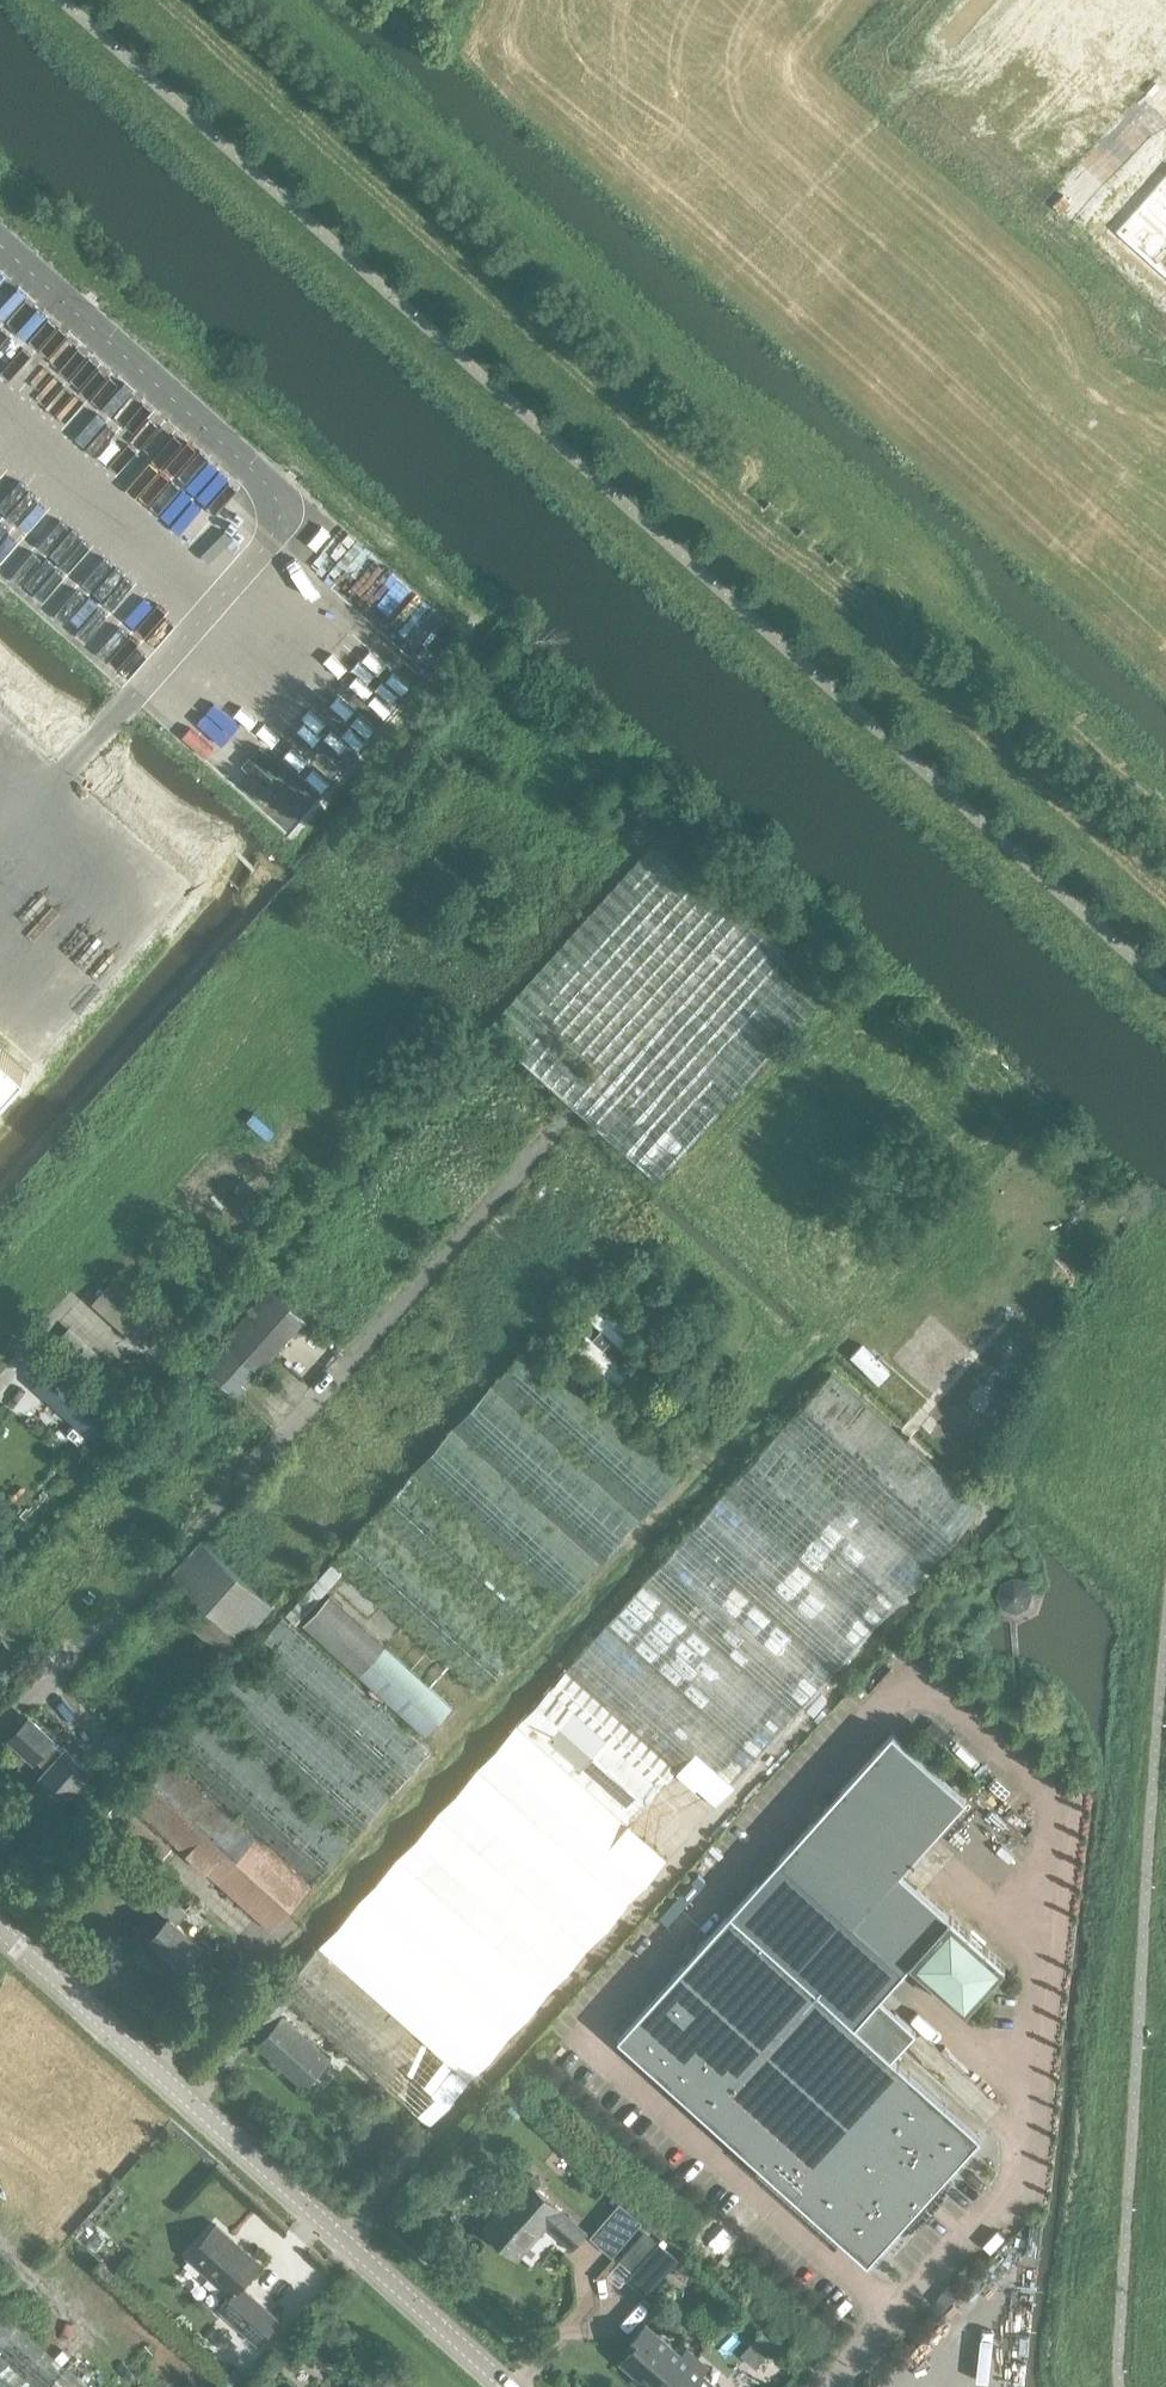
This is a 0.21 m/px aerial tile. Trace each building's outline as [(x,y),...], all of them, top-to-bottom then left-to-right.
[(485,1025),(583,1114),(657,1179),(832,985),(660,832),(485,1025)] [(26,1071),(0,1048),(0,1097),(21,1074),(23,1075),(26,1071)] [(135,1340),(160,1312),(117,1272),(91,1301),(135,1340)] [(269,1286),(201,1363),(238,1396),(306,1318),(269,1286)] [(623,1349),(637,1334),(593,1293),(579,1308),(600,1328),(592,1337),(585,1331),(572,1345),(616,1385),(629,1372),(603,1348),(612,1338),(623,1349)] [(92,1390),(112,1366),(66,1326),(46,1349),(92,1390)] [(530,1339),(332,1558),(481,1693),(680,1474),(530,1339)] [(851,1353),(880,1377),(890,1365),(861,1341),(851,1353)] [(516,1723),(279,1989),(429,2126),(667,1857),(627,1822),(633,1816),(676,1768),(716,1804),(982,1507),(832,1371),(565,1668),(522,1716),(516,1723)] [(84,1409),(76,1418),(91,1432),(109,1411),(94,1398),(93,1399),(80,1389),(72,1398),(84,1409)] [(657,1436),(666,1425),(653,1414),(644,1424),(657,1436)] [(59,1426),(46,1440),(57,1450),(69,1436),(59,1426)] [(244,1639),(274,1605),(201,1540),(171,1574),(244,1639)] [(316,1599),(340,1572),(332,1565),(286,1616),(296,1625),(317,1601),(316,1599)] [(1036,1594),(1019,1570),(995,1587),(1012,1611),(1036,1594)] [(283,1616),(122,1795),(215,1881),(270,1930),(311,1885),(431,1751),(379,1703),(384,1697),(426,1735),(453,1705),(330,1594),(302,1622),(372,1685),(366,1692),(283,1616)] [(228,1657),(242,1640),(207,1609),(192,1626),(228,1657)] [(51,1810),(92,1765),(68,1744),(63,1750),(51,1739),(52,1737),(28,1715),(9,1736),(33,1758),(36,1755),(48,1766),(27,1789),(51,1810)] [(618,2036),(867,2261),(981,2135),(892,2055),(917,2029),(880,1995),(911,1961),(965,2009),(1005,1964),(900,1870),(966,1797),(892,1731),(618,2036)] [(151,1870),(172,1847),(118,1799),(96,1822),(151,1870)] [(182,1967),(189,1959),(200,1969),(217,1950),(202,1936),(199,1939),(178,1920),(187,1911),(162,1889),(151,1900),(168,1916),(148,1937),(182,1967)] [(330,2055),(284,2014),(257,2043),(304,2085),(330,2055)] [(571,2245),(584,2231),(526,2179),(484,2225),(517,2254),(546,2222),(571,2245)] [(612,2256),(641,2222),(619,2202),(589,2236),(612,2256)] [(258,2342),(279,2319),(240,2284),(259,2263),(216,2224),(187,2255),(230,2294),(218,2307),(258,2342)] [(677,2258),(659,2242),(645,2229),(618,2259),(633,2272),(628,2277),(646,2294),(677,2258)] [(93,2230),(82,2242),(96,2256),(107,2245),(93,2230)] [(730,2263),(723,2256),(717,2263),(724,2269),(730,2263)] [(9,2314),(5,2311),(0,2316),(0,2386),(90,2386),(9,2314)] [(642,2386),(660,2386),(692,2352),(687,2347),(681,2353),(647,2322),(629,2342),(633,2346),(626,2354),(630,2357),(627,2360),(640,2372),(633,2379),(642,2386)] [(761,2330),(741,2353),(756,2366),(776,2343),(761,2330)] [(692,2352),(660,2386),(719,2386),(703,2373),(708,2366),(692,2352)] [(366,2386),(400,2386),(381,2370),(366,2386)] [(252,2386),(270,2386),(260,2378),(252,2386)]
